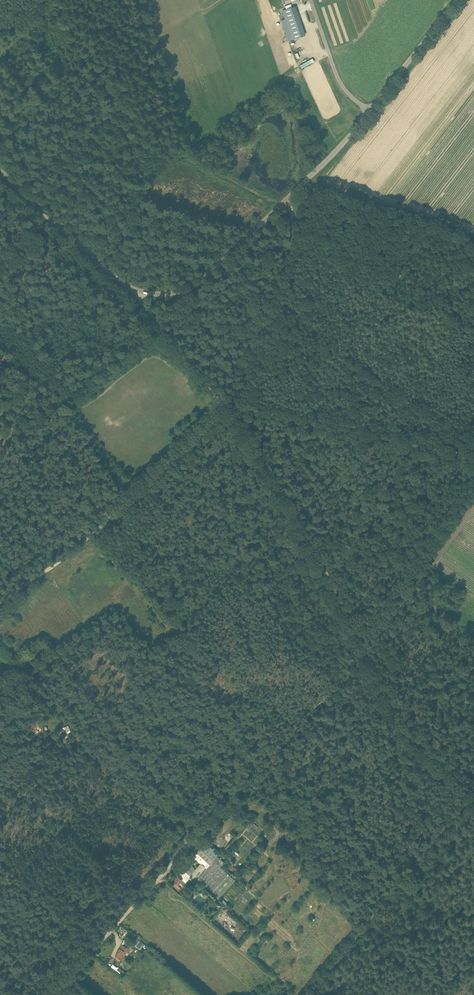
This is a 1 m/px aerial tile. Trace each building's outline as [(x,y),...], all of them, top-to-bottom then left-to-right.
[(282,11),(285,19),(281,20),(288,41),(305,35),(301,22),(300,22),(295,6),(282,11)] [(58,730),(61,737),(72,731),(68,724),(58,730)] [(178,875),(170,883),(177,889),(176,890),(178,891),(181,888),(181,887),(189,878),(193,881),(197,877),(219,897),(235,880),(220,867),(225,862),(206,844),(194,857),(200,863),(195,869),(189,863),(182,871),(183,871),(179,876),(178,875)] [(139,948),(143,943),(137,939),(134,944),(139,948)] [(122,959),(126,951),(129,953),(130,951),(131,948),(122,944),(116,956),(122,959)]
